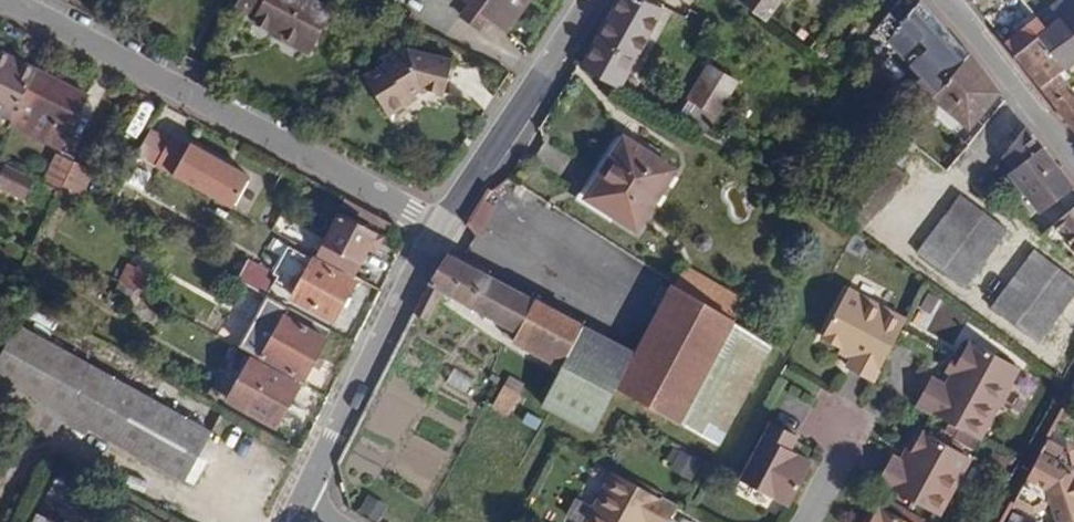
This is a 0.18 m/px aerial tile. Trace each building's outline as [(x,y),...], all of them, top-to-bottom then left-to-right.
[(240,7),(261,17),(259,23),(290,37),(289,40),(317,52),(338,5),(327,0),(243,0),(240,7)] [(528,0),(459,0),(468,7),(485,20),(503,33),(528,0)] [(583,70),(621,88),(663,10),(643,0),(621,0),(583,70)] [(767,22),(783,0),(737,0),(767,22)] [(901,0),(900,0),(869,40),(881,50),(911,12),(901,0)] [(923,0),(920,0),(911,12),(881,50),(919,81),(913,87),(931,103),(934,99),(970,55),(958,39),(923,0)] [(1063,70),(1073,62),(1073,38),(1059,20),(1073,7),(1073,0),(1058,0),(1035,17),(1046,30),(1037,37),(1063,70)] [(476,32),(485,20),(468,7),(459,19),(476,32)] [(1073,38),(1073,7),(1059,20),(1073,38)] [(1052,104),(1071,89),(1060,73),(1063,70),(1037,37),(1046,30),(1035,17),(1005,42),(1052,104)] [(827,60),(836,50),(823,40),(815,50),(827,60)] [(405,98),(411,95),(417,91),(442,97),(449,62),(404,53),(401,49),(380,60),(382,65),(362,78),(385,116),(408,103),(405,98)] [(37,70),(0,52),(0,114),(12,120),(37,70)] [(999,94),(970,55),(934,99),(971,128),(999,94)] [(738,83),(708,65),(688,99),(694,103),(716,117),(738,83)] [(88,95),(37,70),(12,120),(10,125),(60,151),(88,95)] [(1073,132),(1073,93),(1071,89),(1052,104),(1073,132)] [(414,100),(411,95),(405,98),(408,103),(414,100)] [(694,103),(683,122),(705,134),(716,117),(694,103)] [(1073,186),(1026,127),(1003,156),(1012,169),(1008,172),(1040,211),(1073,186)] [(637,232),(676,170),(623,137),(584,198),(637,232)] [(157,168),(234,210),(252,179),(191,146),(190,148),(173,138),(157,168)] [(63,184),(73,163),(56,154),(41,184),(58,193),(63,184)] [(63,184),(80,194),(93,166),(76,157),(73,163),(63,184)] [(908,176),(885,157),(838,212),(862,230),(908,176)] [(22,199),(28,190),(36,194),(41,184),(4,165),(0,172),(0,189),(22,199)] [(58,193),(41,184),(36,194),(54,202),(58,193)] [(965,288),(1008,231),(961,195),(917,253),(965,288)] [(483,199),(468,223),(477,235),(495,208),(483,199)] [(1055,224),(1073,246),(1073,208),(1055,224)] [(324,242),(357,259),(360,261),(367,245),(374,249),(380,237),(338,215),(324,242)] [(273,255),(301,268),(310,248),(282,234),(273,255)] [(317,256),(349,274),(357,259),(324,242),(317,256)] [(1073,297),(1073,279),(1034,249),(990,306),(1040,342),(1073,297)] [(427,284),(412,314),(425,321),(440,292),(517,334),(513,341),(562,369),(584,326),(448,253),(427,284)] [(235,279),(265,296),(277,275),(247,258),(235,279)] [(331,321),(355,282),(314,260),(292,298),(331,321)] [(139,293),(146,297),(155,280),(134,268),(125,285),(139,293)] [(635,354),(616,389),(718,446),(771,347),(733,326),(736,321),(733,319),(744,301),(685,268),(674,287),(672,285),(635,354)] [(139,293),(125,285),(120,283),(112,296),(132,306),(139,293)] [(874,382),(907,321),(849,290),(823,338),(842,347),(841,350),(853,357),(848,367),(874,382)] [(314,353),(327,330),(267,297),(240,346),(300,379),(308,363),(316,367),(321,357),(314,353)] [(584,326),(562,369),(543,405),(592,432),(616,389),(635,354),(584,326)] [(46,438),(59,415),(183,482),(210,432),(16,327),(0,356),(0,413),(46,438)] [(917,404),(979,438),(997,404),(999,406),(1011,384),(1010,382),(1019,367),(971,341),(961,359),(953,374),(946,386),(932,378),(917,404)] [(953,374),(961,359),(954,357),(947,370),(953,374)] [(276,427),(297,385),(251,359),(227,401),(276,427)] [(466,393),(474,378),(455,367),(446,382),(466,393)] [(504,382),(493,407),(511,415),(522,390),(504,382)] [(205,397),(215,403),(220,394),(211,388),(205,397)] [(793,439),(795,434),(770,421),(740,479),(789,504),(812,461),(796,453),(788,449),(793,439)] [(878,482),(939,515),(970,458),(923,431),(912,450),(909,449),(903,461),(892,456),(878,482)] [(1051,431),(1016,495),(1033,505),(1047,501),(1050,495),(1056,500),(1062,521),(1061,521),(1073,521),(1073,439),(1071,437),(1069,441),(1051,431)] [(800,443),(793,439),(788,449),(796,453),(800,443)] [(694,479),(704,460),(674,445),(664,465),(694,479)] [(671,504),(609,469),(590,503),(589,502),(577,521),(661,521),(671,504)] [(89,497),(55,480),(47,497),(63,505),(58,515),(74,521),(77,521),(89,497)] [(879,507),(871,521),(905,521),(879,507)]
